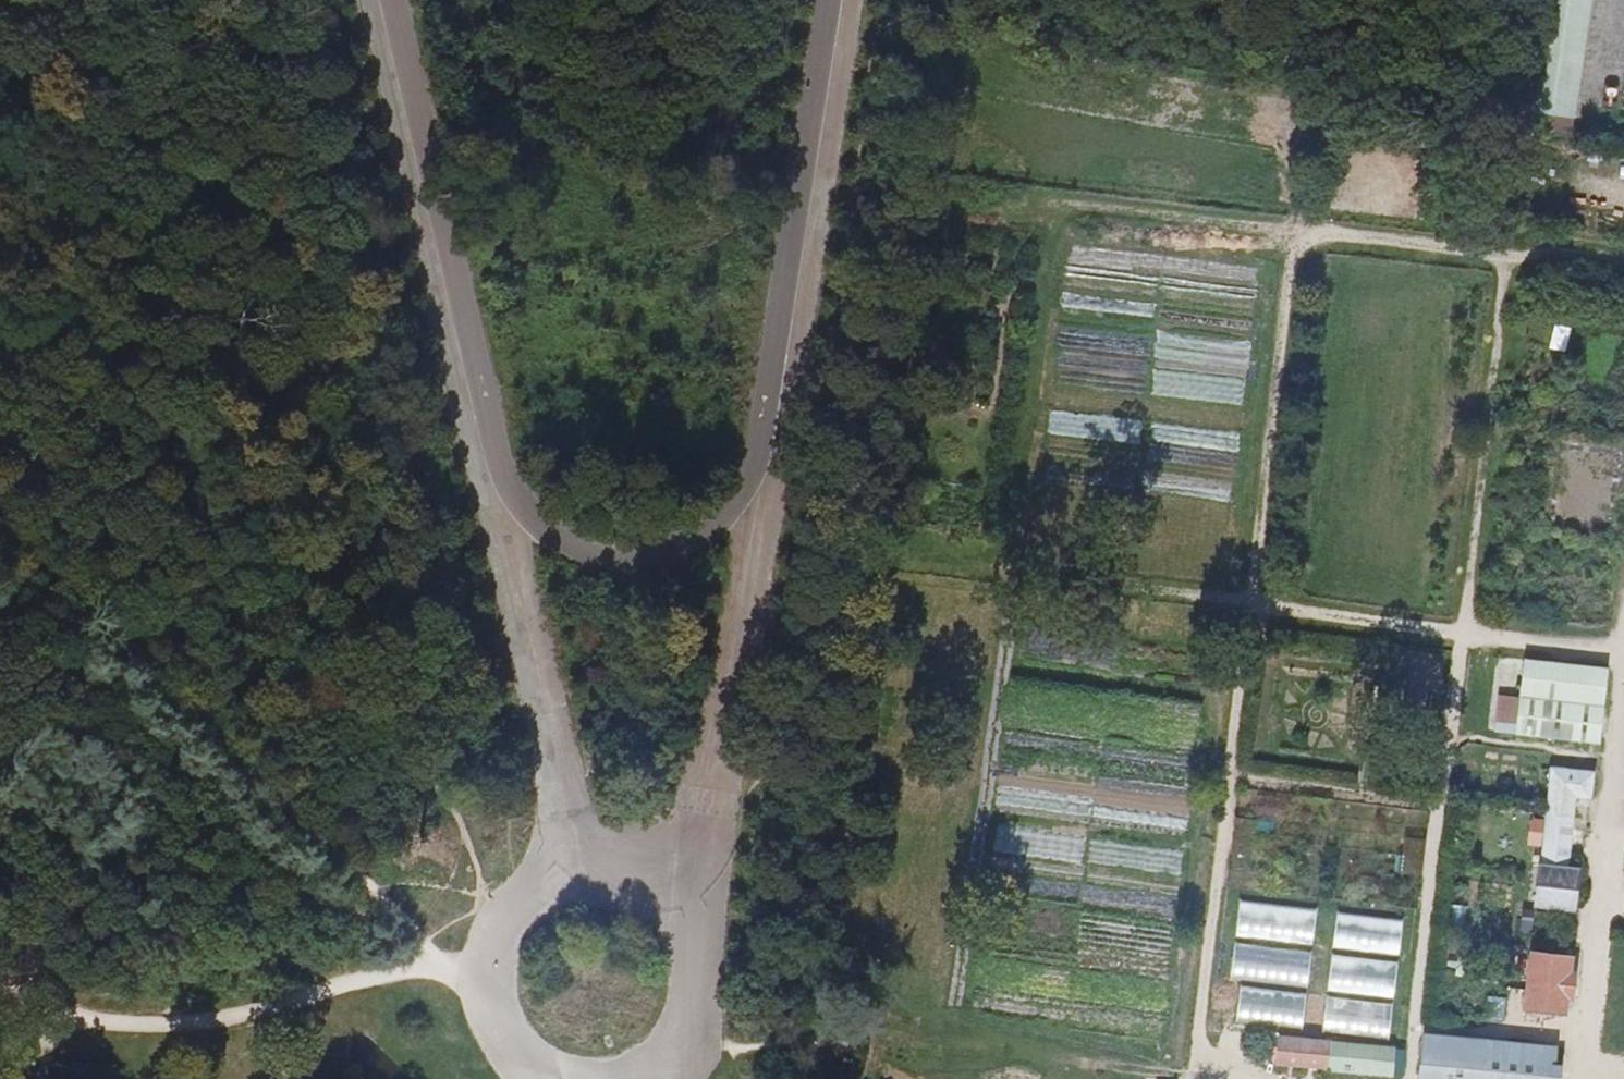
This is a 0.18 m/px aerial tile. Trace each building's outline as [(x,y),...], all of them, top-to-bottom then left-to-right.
[(1568,136),(1589,0),(1540,0),(1521,130),(1568,136)] [(1525,665),(1516,740),(1597,750),(1607,675),(1525,665)] [(1536,904),(1569,907),(1572,874),(1564,873),(1572,797),(1587,799),(1590,774),(1549,770),(1546,802),(1536,904)] [(1527,817),(1523,845),(1535,846),(1539,819),(1527,817)] [(1503,1014),(1523,1016),(1523,1008),(1562,1012),(1564,998),(1569,999),(1572,977),(1566,976),(1568,960),(1529,956),(1525,993),(1505,990),(1503,1014)] [(1324,1070),(1389,1077),(1392,1048),(1277,1037),(1275,1062),(1324,1067),(1324,1070)] [(1554,1054),(1423,1039),(1419,1078),(1551,1078),(1554,1054)]
